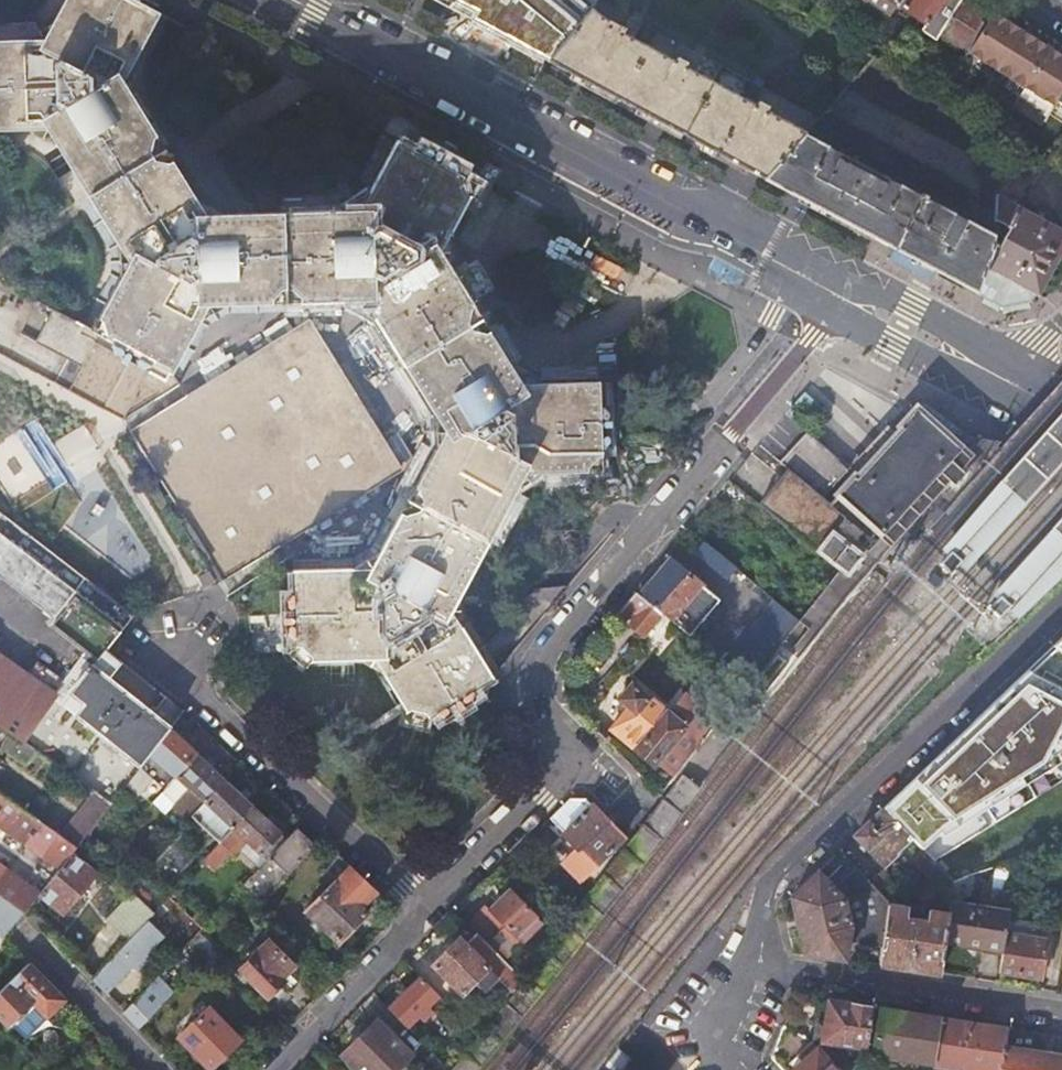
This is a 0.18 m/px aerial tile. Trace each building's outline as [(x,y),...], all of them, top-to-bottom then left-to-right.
[(167,375),(206,304),(201,215),(121,82),(157,15),(130,0),(64,0),(43,42),(0,43),(0,132),(43,128),(128,262),(87,332),(97,335),(167,375)] [(447,7),(495,33),(547,61),(598,0),(453,0),(447,7)] [(765,177),(874,58),(829,29),(837,18),(815,3),(806,15),(783,0),(598,0),(547,61),(598,88),(724,155),(741,164),(765,177)] [(891,14),(897,6),(888,0),(872,0),(891,14)] [(897,6),(925,25),(931,16),(946,26),(962,0),(902,0),(897,6)] [(984,15),(962,0),(946,26),(941,34),(963,48),(984,15)] [(1021,31),(993,13),(967,53),(982,63),(977,71),(990,79),(1021,31)] [(1049,48),(1021,31),(990,79),(1004,88),(1009,80),(1023,89),(1049,48)] [(1049,48),(1023,89),(1039,100),(1034,108),(1048,116),(1058,100),(1061,94),(1061,57),(1049,48)] [(978,292),(993,244),(993,235),(967,221),(963,191),(966,154),(975,140),(986,128),(938,98),(911,81),(874,58),(765,177),(835,215),(901,251),(943,273),(978,292)] [(1039,100),(1023,89),(1018,97),(1034,108),(1039,100)] [(1003,137),(1001,157),(999,168),(1033,186),(1048,162),(1061,172),(1061,160),(1055,155),(1049,150),(1045,157),(1003,137)] [(394,141),(358,209),(437,252),(475,184),(394,141)] [(978,292),(986,297),(1001,305),(1003,304),(1028,301),(1033,293),(1038,296),(1039,294),(1061,252),(1061,231),(997,195),(995,222),(1004,226),(1003,228),(1006,230),(997,244),(993,244),(978,292)] [(201,215),(206,304),(360,301),(440,431),(515,384),(437,252),(358,209),(201,215)] [(296,327),(129,430),(219,581),(388,478),(393,462),(310,328),(296,327)] [(167,375),(97,335),(65,390),(117,419),(182,379),(167,375)] [(515,384),(440,431),(370,568),(293,571),(296,663),(371,661),(446,611),(519,473),(599,472),(595,415),(592,379),(515,384)] [(814,400),(804,392),(785,414),(795,423),(814,400)] [(961,449),(971,439),(926,398),(917,408),(961,449)] [(841,496),(843,498),(883,535),(899,517),(941,472),(954,485),(965,473),(951,460),(961,449),(917,408),(901,426),(903,428),(890,442),(888,445),(869,465),(865,469),(857,478),(854,476),(844,487),(838,493),(841,496)] [(978,503),(936,550),(964,575),(1006,529),(1061,467),(1061,410),(978,503)] [(0,441),(0,477),(17,505),(90,460),(83,448),(86,446),(77,432),(58,444),(40,416),(0,441)] [(832,510),(843,498),(841,496),(829,508),(820,501),(848,471),(838,462),(835,465),(804,436),(780,462),(777,465),(785,473),(756,508),(836,573),(845,581),(863,558),(834,534),(845,521),(832,510)] [(54,616),(50,622),(98,660),(93,667),(89,664),(85,669),(88,672),(82,680),(79,677),(68,692),(70,694),(62,703),(54,697),(64,682),(40,665),(29,679),(0,658),(0,726),(13,735),(35,751),(94,793),(111,803),(127,783),(170,728),(109,680),(122,663),(106,649),(132,615),(0,513),(0,575),(54,616)] [(1031,548),(987,596),(1008,614),(1061,555),(1061,513),(1031,548)] [(705,544),(726,561),(738,548),(716,530),(705,544)] [(726,580),(735,569),(726,561),(705,544),(704,543),(695,555),(726,580)] [(670,561),(639,598),(668,621),(688,638),(718,602),(670,561)] [(634,593),(616,615),(657,648),(669,633),(662,628),(668,621),(639,598),(634,593)] [(775,601),(722,668),(746,687),(777,647),(799,620),(775,601)] [(446,611),(371,661),(412,727),(487,678),(446,611)] [(909,787),(935,815),(917,831),(949,862),(970,842),(978,849),(999,829),(1028,861),(1061,849),(1061,636),(909,787)] [(657,765),(673,779),(704,740),(718,722),(686,693),(667,713),(632,682),(614,702),(622,710),(609,724),(655,767),(657,765)] [(176,777),(197,754),(170,728),(127,783),(137,792),(154,771),(168,784),(176,777)] [(35,751),(13,735),(4,748),(27,764),(35,751)] [(204,803),(225,780),(197,754),(176,777),(204,803)] [(204,803),(233,829),(254,807),(225,780),(204,803)] [(935,815),(909,787),(885,810),(911,838),(918,846),(924,839),(917,831),(935,815)] [(76,847),(60,836),(0,793),(0,827),(59,868),(76,847)] [(111,803),(94,793),(60,836),(76,847),(79,843),(111,803)] [(570,798),(549,818),(579,848),(581,846),(599,863),(624,838),(586,798),(570,798)] [(254,807),(233,829),(261,856),(282,834),(254,807)] [(911,838),(885,810),(868,827),(857,837),(880,860),(887,853),(891,857),(911,838)] [(298,829),(243,886),(261,903),(316,846),(298,829)] [(1028,861),(999,829),(978,849),(970,842),(949,862),(966,880),(974,878),(1028,861)] [(91,856),(79,843),(76,847),(59,868),(53,876),(48,882),(40,893),(38,895),(63,914),(96,874),(85,864),(91,856)] [(952,884),(953,884),(923,850),(911,861),(938,889),(952,884)] [(40,893),(0,864),(0,896),(12,904),(24,913),(38,895),(40,893)] [(351,866),(308,910),(340,941),(367,913),(361,907),(376,891),(351,866)] [(889,904),(870,884),(856,867),(833,889),(819,873),(792,898),(799,927),(806,955),(845,961),(847,943),(882,948),(889,904)] [(48,882),(53,876),(48,873),(44,879),(48,882)] [(905,899),(881,873),(870,884),(889,904),(905,899)] [(971,899),(974,878),(966,880),(953,884),(952,884),(950,899),(947,915),(943,942),(985,949),(984,954),(1004,957),(1007,934),(1010,914),(960,906),(961,898),(971,899)] [(952,884),(938,889),(926,892),(926,901),(950,899),(952,884)] [(470,924),(478,933),(504,959),(511,953),(497,937),(503,931),(517,946),(542,922),(526,905),(524,906),(509,890),(489,908),(488,906),(470,924)] [(909,898),(905,899),(889,904),(882,948),(879,966),(940,975),(943,942),(947,915),(928,913),(926,923),(905,920),(909,898)] [(555,912),(565,921),(576,907),(566,899),(555,912)] [(24,913),(12,904),(7,911),(18,919),(24,913)] [(162,937),(146,921),(91,980),(104,993),(132,965),(137,969),(152,953),(149,950),(162,937)] [(1021,936),(1007,934),(1004,957),(1002,975),(1042,980),(1048,940),(1027,937),(1029,930),(1022,929),(1021,936)] [(461,938),(434,965),(463,993),(476,981),(485,991),(498,978),(514,993),(525,980),(504,959),(478,933),(467,944),(461,938)] [(269,940),(241,968),(268,996),(285,980),(281,977),(294,965),(269,940)] [(23,967),(0,990),(0,1020),(6,1026),(31,1001),(47,1016),(64,999),(35,969),(30,974),(23,967)] [(421,977),(389,1007),(427,1046),(432,1041),(412,1020),(419,1014),(423,1019),(433,1010),(428,1005),(438,995),(421,977)] [(156,978),(122,1012),(137,1027),(171,992),(156,978)] [(873,1009),(829,1003),(825,1026),(817,1025),(815,1042),(867,1049),(873,1009)] [(208,1009),(180,1037),(211,1068),(239,1040),(208,1009)] [(942,1020),(876,1010),(870,1056),(935,1065),(942,1020)] [(343,1054),(358,1069),(403,1069),(415,1059),(377,1020),(343,1054)] [(942,1020),(935,1065),(935,1067),(951,1069),(1001,1069),(1004,1052),(1007,1030),(942,1020)] [(812,1045),(800,1057),(805,1062),(797,1069),(834,1069),(812,1045)] [(1004,1052),(1001,1069),(1061,1069),(1061,1067),(1033,1062),(1034,1057),(1004,1052)] [(427,1059),(438,1069),(445,1069),(448,1068),(433,1053),(427,1059)]
